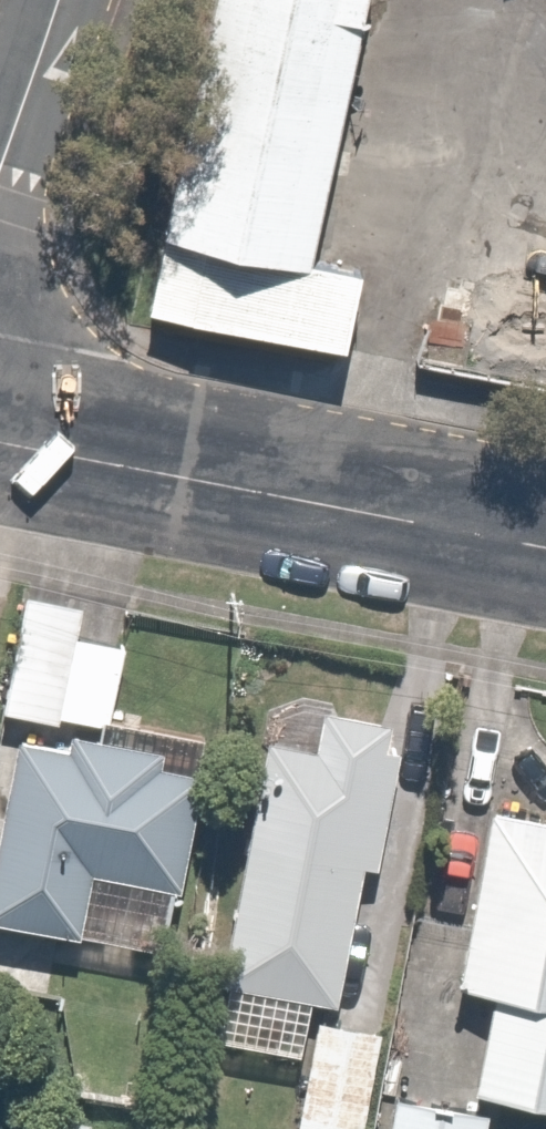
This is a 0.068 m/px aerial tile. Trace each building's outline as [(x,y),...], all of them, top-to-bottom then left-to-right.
[(149,255),(301,288),(363,0),(204,0),(149,255)] [(139,280),(133,351),(338,371),(345,300),(139,280)] [(0,626),(0,742),(108,744),(110,652),(76,651),(76,628),(0,626)] [(335,1023),(372,727),(298,718),(293,757),(239,750),(201,1065),(294,1077),(301,1019),(335,1023)] [(178,966),(193,762),(0,755),(0,943),(178,966)] [(477,833),(454,1021),(474,1023),(461,1128),(545,1128),(545,842),(477,833)] [(305,1053),(297,1128),(345,1128),(352,1057),(305,1053)]
